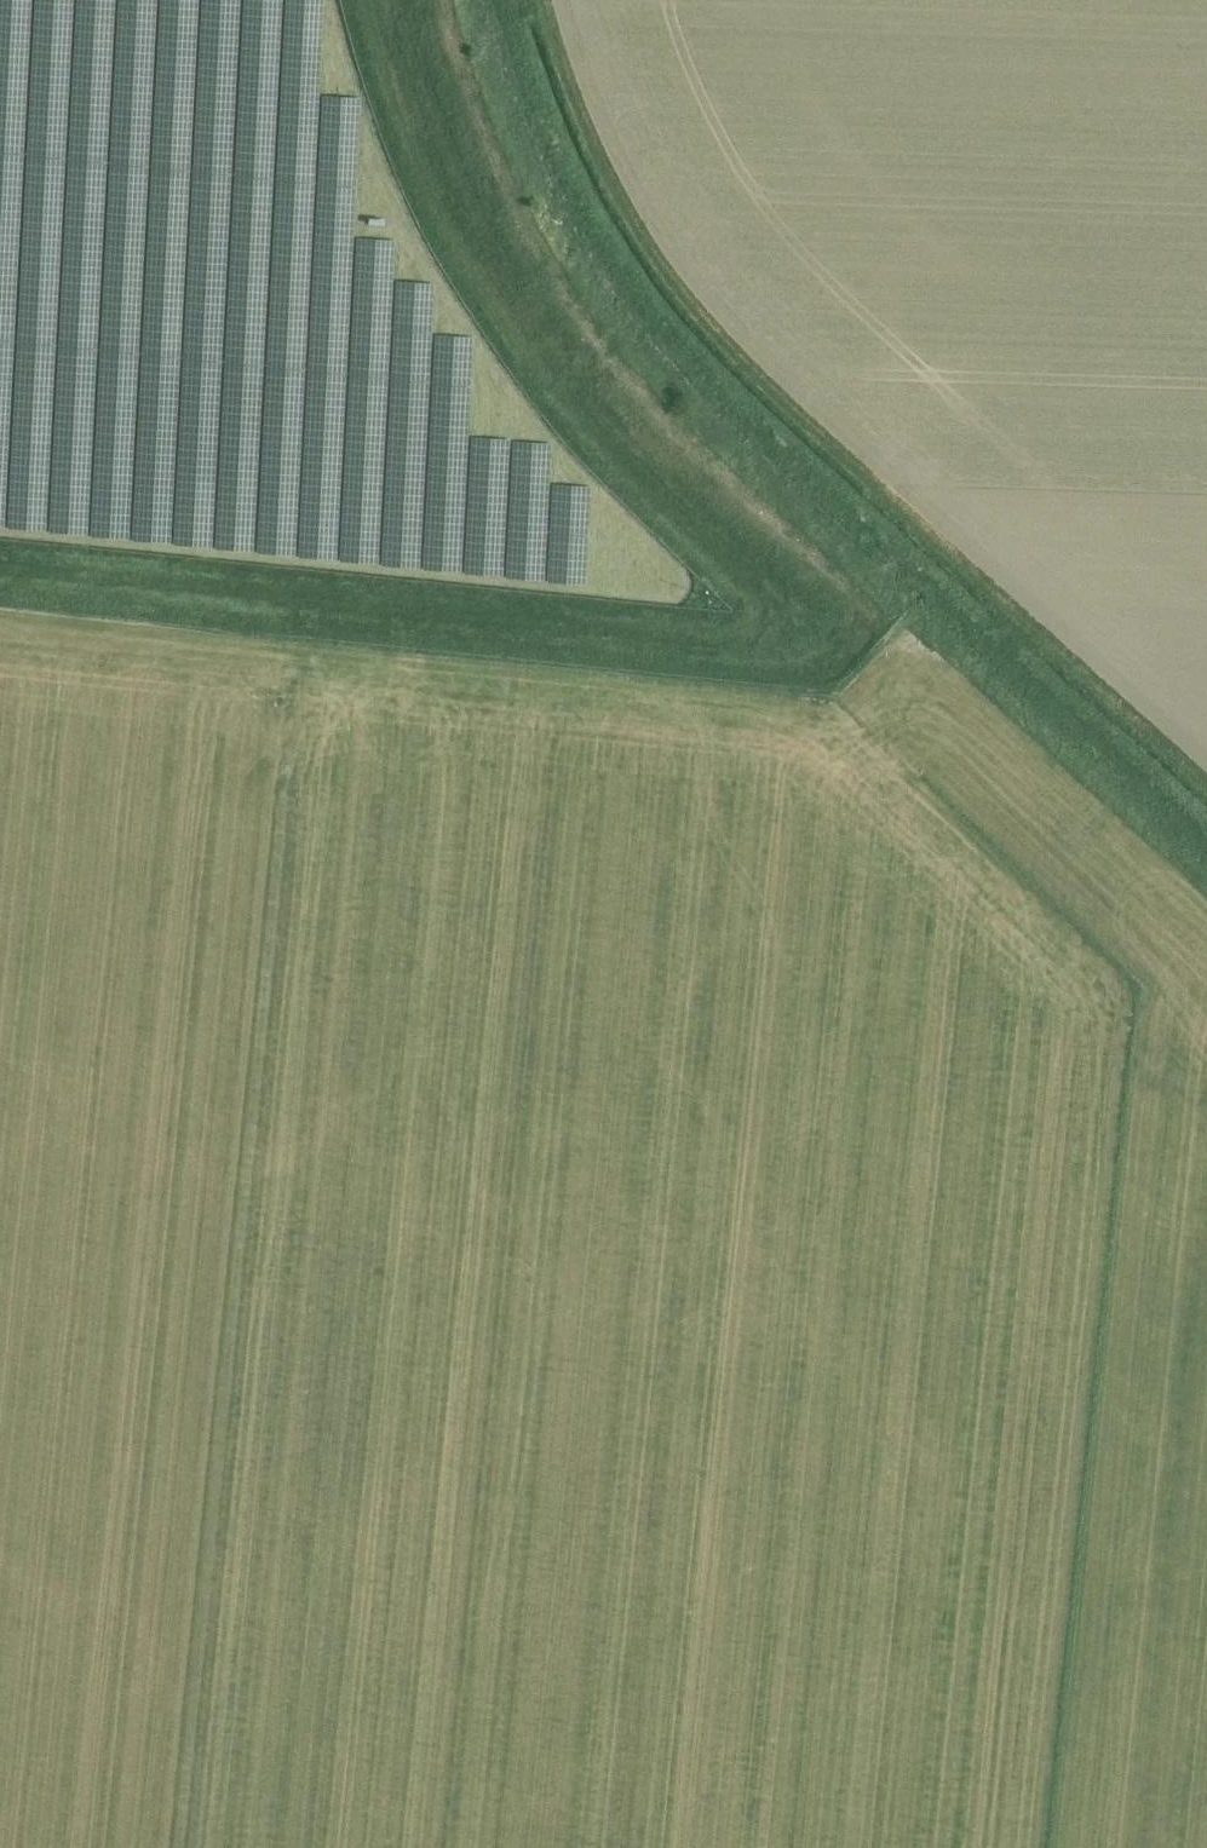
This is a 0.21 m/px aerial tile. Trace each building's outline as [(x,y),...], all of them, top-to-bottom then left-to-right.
[(348,95),(329,95),(329,120),(348,119),(348,95)] [(435,398),(434,421),(450,459),(494,461),(487,471),(500,480),(483,488),(507,489),(544,513),(539,520),(527,520),(526,541),(537,536),(540,543),(552,537),(561,543),(561,559),(544,549),(516,561),(515,576),(575,578),(579,484),(539,482),(541,439),(458,436),(463,336),(422,334),(424,282),(382,280),(383,238),(350,236),(414,384),(435,398)]
